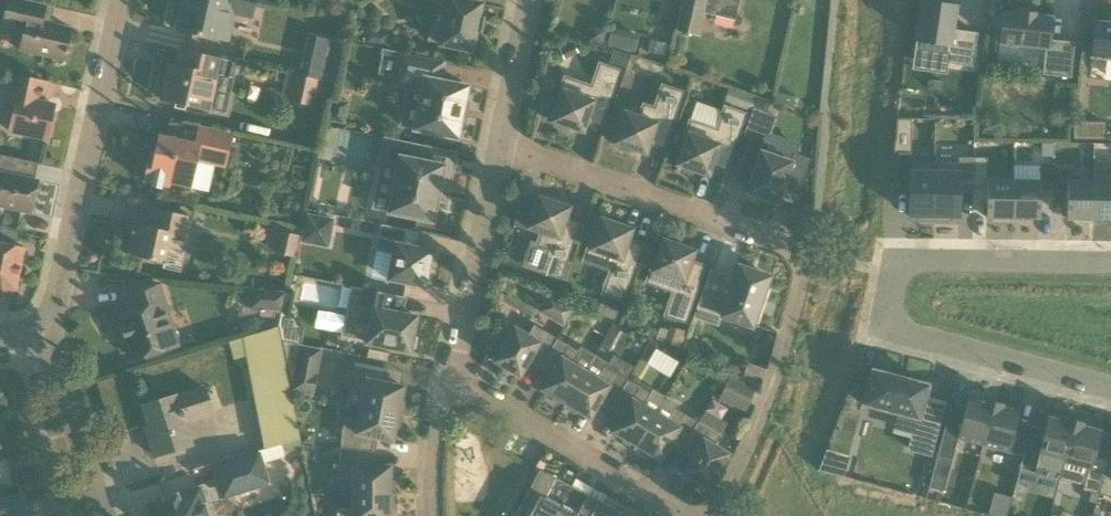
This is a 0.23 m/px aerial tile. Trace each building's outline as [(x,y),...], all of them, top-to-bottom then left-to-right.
[(20,50),(64,60),(66,53),(68,53),(69,49),(67,48),(71,28),(45,23),(49,6),(54,7),(55,6),(27,0),(9,0),(3,25),(24,30),(20,50)] [(228,41),(234,14),(252,18),(256,0),(183,0),(176,30),(228,41)] [(439,45),(472,51),(476,30),(478,30),(481,19),(478,19),(481,4),(464,0),(427,0),(447,4),(443,26),(432,24),(429,40),(440,42),(439,45)] [(675,29),(698,34),(703,13),(735,20),(740,0),(682,0),(675,29)] [(942,2),(945,2),(945,1),(940,0),(926,0),(919,51),(950,55),(949,64),(976,67),(981,34),(955,30),(958,7),(941,5),(942,2)] [(1035,13),(1020,12),(1019,14),(1003,12),(999,43),(1045,48),(1043,65),(1042,74),(1070,77),(1074,42),(1049,40),(1051,17),(1034,15),(1035,13)] [(1110,23),(1095,22),(1091,57),(1110,59),(1110,22),(1110,23)] [(603,46),(607,30),(591,26),(587,42),(603,46)] [(612,29),(608,46),(634,52),(639,35),(612,29)] [(383,48),(385,36),(370,34),(368,45),(383,48)] [(666,60),(671,38),(653,34),(648,56),(666,60)] [(324,62),(321,78),(334,81),(342,42),(329,39),(324,62)] [(213,92),(220,58),(180,49),(176,66),(169,64),(161,99),(200,108),(208,110),(209,109),(213,92)] [(609,63),(624,67),(628,55),(612,51),(609,63)] [(433,134),(449,137),(457,138),(461,119),(464,120),(466,106),(464,105),(467,86),(439,81),(443,62),(400,54),(395,77),(393,85),(406,87),(421,91),(414,130),(433,134)] [(560,91),(562,91),(552,121),(556,123),(555,127),(567,131),(568,127),(576,130),(578,125),(585,128),(587,122),(600,127),(620,70),(599,63),(591,86),(564,77),(560,91)] [(15,105),(9,131),(47,139),(54,104),(42,102),(47,82),(12,75),(6,103),(15,105)] [(312,106),(314,96),(330,100),(333,83),(319,80),(295,75),(290,101),(312,106)] [(649,144),(663,148),(683,92),(662,85),(654,108),(643,104),(639,117),(625,112),(614,143),(619,145),(618,148),(629,153),(631,149),(639,152),(640,147),(647,149),(649,144)] [(751,112),(753,108),(755,100),(728,91),(724,103),(751,112)] [(900,93),(897,119),(911,119),(924,119),(927,98),(901,95),(901,93),(900,93)] [(344,125),(349,102),(332,99),(327,121),(344,125)] [(687,135),(677,165),(682,166),(680,170),(692,174),(693,171),(701,173),(703,169),(710,171),(712,165),(726,170),(745,114),(724,106),(716,130),(690,120),(685,134),(687,135)] [(745,129),(759,134),(766,112),(753,108),(751,112),(745,129)] [(897,119),(897,132),(911,132),(911,119),(897,119)] [(1073,120),(1073,138),(1090,138),(1090,120),(1073,120)] [(225,168),(233,133),(198,126),(195,142),(158,135),(155,151),(150,150),(143,181),(151,183),(150,186),(161,188),(162,185),(169,187),(170,183),(191,188),(197,162),(225,168)] [(794,153),(791,160),(763,150),(765,144),(750,138),(734,182),(748,187),(746,193),(757,197),(778,204),(783,188),(798,193),(810,159),(794,153)] [(398,167),(388,212),(432,221),(439,186),(448,188),(455,154),(385,140),(380,163),(398,167)] [(918,220),(934,220),(935,162),(911,162),(911,153),(898,153),(895,185),(909,185),(909,216),(918,216),(918,220)] [(31,213),(38,180),(34,179),(38,163),(0,155),(0,206),(31,213)] [(934,220),(950,220),(950,217),(959,217),(959,186),(973,186),(973,157),(958,157),(958,163),(935,162),(934,220)] [(986,217),(990,217),(992,217),(992,222),(1009,222),(1009,217),(1011,217),(1013,217),(1013,181),(987,180),(987,157),(973,157),(973,186),(986,186),(986,203),(986,215),(986,217)] [(1053,190),(1062,190),(1067,190),(1066,218),(1093,219),(1093,182),(1068,181),(1068,177),(1068,168),(1054,168),(1053,190)] [(1013,217),(1040,218),(1040,181),(1013,181),(1013,217)] [(1093,182),(1093,219),(1110,219),(1110,182),(1093,182)] [(560,279),(560,278),(566,280),(572,263),(566,261),(572,244),(579,223),(566,218),(568,212),(561,210),(562,205),(538,197),(527,228),(540,232),(537,245),(547,248),(539,272),(560,279)] [(127,255),(164,263),(167,247),(184,251),(192,217),(152,208),(148,227),(134,223),(127,255)] [(514,222),(523,225),(526,213),(517,210),(514,222)] [(329,248),(334,219),(306,213),(300,242),(329,248)] [(622,301),(635,265),(642,244),(628,240),(630,234),(623,231),(625,227),(601,218),(590,248),(588,247),(583,261),(610,270),(602,293),(622,301)] [(393,254),(387,280),(424,287),(425,284),(428,284),(431,269),(428,269),(432,251),(414,247),(417,232),(381,224),(375,250),(393,254)] [(279,230),(274,252),(293,256),(298,235),(279,230)] [(669,238),(668,241),(663,240),(653,270),(650,269),(646,282),(672,292),(664,315),(685,322),(698,287),(705,266),(691,261),(693,255),(696,248),(681,243),(681,242),(669,238)] [(14,289),(23,248),(0,244),(0,290),(14,289)] [(710,270),(702,290),(693,318),(694,319),(698,308),(752,327),(769,277),(739,266),(733,283),(709,275),(711,270),(710,270)] [(178,346),(158,283),(125,281),(133,309),(114,315),(123,343),(129,341),(134,360),(178,346)] [(369,325),(366,343),(409,352),(410,349),(415,348),(417,338),(413,335),(417,317),(391,311),(395,295),(352,286),(347,311),(358,313),(357,318),(360,323),(369,325)] [(249,288),(247,309),(260,310),(261,316),(273,317),(275,312),(281,312),(286,291),(249,288)] [(564,327),(574,309),(563,303),(553,321),(564,327)] [(599,315),(618,321),(621,311),(602,304),(599,315)] [(281,312),(278,322),(279,326),(282,341),(298,344),(302,327),(295,325),(296,320),(284,317),(285,313),(281,312)] [(493,323),(505,330),(509,324),(508,323),(496,317),(495,320),(493,323)] [(613,323),(602,342),(611,347),(622,329),(613,323)] [(686,330),(669,324),(667,328),(663,339),(663,340),(680,346),(686,330)] [(534,325),(527,335),(514,328),(503,346),(500,344),(493,355),(497,357),(494,361),(519,376),(530,359),(541,365),(557,339),(534,325)] [(246,356),(264,450),(301,439),(292,392),(282,341),(279,326),(229,341),(233,360),(246,356)] [(541,365),(552,372),(550,376),(542,389),(555,397),(552,400),(563,407),(562,408),(563,408),(584,373),(572,365),(580,352),(557,339),(541,365)] [(282,341),(292,392),(313,396),(322,349),(282,341)] [(670,377),(679,361),(653,347),(644,362),(670,377)] [(584,373),(563,408),(564,409),(564,408),(575,414),(577,410),(590,418),(600,400),(611,407),(627,380),(634,369),(611,355),(606,364),(594,356),(585,372),(584,373)] [(364,392),(361,406),(403,415),(402,414),(404,402),(400,401),(403,387),(383,383),(386,368),(355,362),(349,390),(364,392)] [(764,379),(767,370),(747,364),(744,372),(764,379)] [(866,405),(899,414),(917,419),(909,449),(929,454),(943,403),(925,398),(928,387),(928,385),(926,384),(910,380),(907,379),(893,376),(891,375),(890,375),(875,371),(872,370),(863,405),(865,405),(866,405)] [(731,408),(742,386),(729,379),(718,402),(731,408)] [(627,380),(611,407),(623,414),(612,431),(625,439),(623,442),(633,448),(655,413),(643,406),(650,394),(627,380)] [(154,457),(191,445),(184,422),(212,413),(204,389),(177,398),(176,395),(143,406),(152,436),(148,438),(154,457)] [(983,445),(994,402),(986,399),(986,400),(968,396),(957,438),(983,445)] [(1002,405),(1001,403),(994,402),(983,445),(1023,456),(1031,426),(1016,422),(1020,409),(1002,405)] [(343,418),(340,448),(371,452),(373,437),(392,441),(395,427),(399,427),(402,415),(403,416),(403,415),(361,406),(359,420),(343,418)] [(670,442),(682,449),(698,422),(675,408),(667,421),(655,413),(633,449),(634,450),(635,449),(645,455),(648,452),(660,459),(670,442)] [(1059,479),(1064,462),(1074,424),(1075,420),(1067,418),(1067,419),(1053,415),(1052,418),(1048,417),(1045,430),(1031,426),(1023,456),(1019,469),(1059,479)] [(1075,420),(1074,424),(1064,462),(1089,469),(1100,430),(1096,429),(1096,427),(1083,423),(1083,422),(1075,420)] [(721,436),(698,422),(682,449),(693,455),(683,473),(708,488),(710,484),(714,486),(721,475),(717,472),(728,454),(714,446),(721,436)] [(314,444),(316,432),(302,430),(301,443),(314,444)] [(369,466),(371,452),(340,448),(337,478),(353,480),(353,494),(395,494),(395,493),(394,493),(394,481),(390,481),(390,466),(369,466)] [(815,468),(839,474),(845,455),(820,448),(815,468)] [(223,497),(268,483),(259,454),(213,468),(223,497)] [(1107,460),(1098,494),(1110,497),(1110,461),(1107,460)] [(554,478),(555,478),(543,471),(539,470),(515,515),(556,515),(564,501),(547,493),(554,478)] [(576,478),(572,486),(588,495),(603,503),(607,495),(576,478)] [(202,498),(199,488),(148,504),(152,515),(211,515),(211,513),(210,509),(208,506),(206,502),(202,498)] [(21,492),(0,498),(0,515),(29,515),(21,492)] [(337,515),(390,515),(390,507),(394,507),(394,495),(395,495),(395,494),(353,494),(353,507),(336,510),(337,515)] [(588,495),(588,496),(580,510),(564,501),(556,515),(596,515),(603,503),(588,495)] [(624,514),(603,503),(596,515),(623,515),(624,514)]
